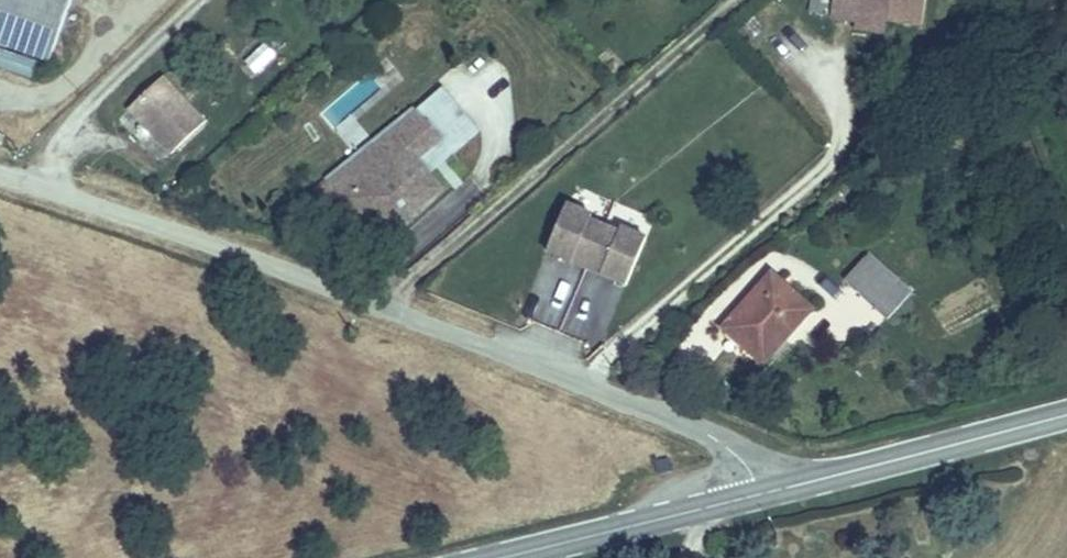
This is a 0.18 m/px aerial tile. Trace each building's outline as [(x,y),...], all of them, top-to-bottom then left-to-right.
[(46,64),(70,0),(0,0),(0,47),(46,64)] [(834,19),(859,23),(860,23),(861,17),(890,22),(925,28),(930,0),(837,0),(834,19)] [(888,35),(890,22),(861,17),(860,23),(859,23),(858,30),(888,35)] [(256,72),(275,53),(263,41),(244,60),(256,72)] [(172,151),(206,121),(165,76),(131,107),(172,151)] [(417,100),(364,146),(379,162),(410,138),(421,151),(444,132),(417,100)] [(379,162),(364,146),(313,190),(323,201),(343,185),(382,232),(446,177),(421,151),(410,138),(379,162)] [(167,172),(156,168),(152,179),(164,183),(167,172)] [(570,203),(550,249),(629,283),(649,237),(625,226),(622,231),(593,219),(595,214),(570,203)] [(851,282),(892,318),(915,288),(876,253),(851,282)] [(765,363),(813,306),(775,273),(728,330),(765,363)] [(523,310),(560,327),(573,300),(536,283),(523,310)]
